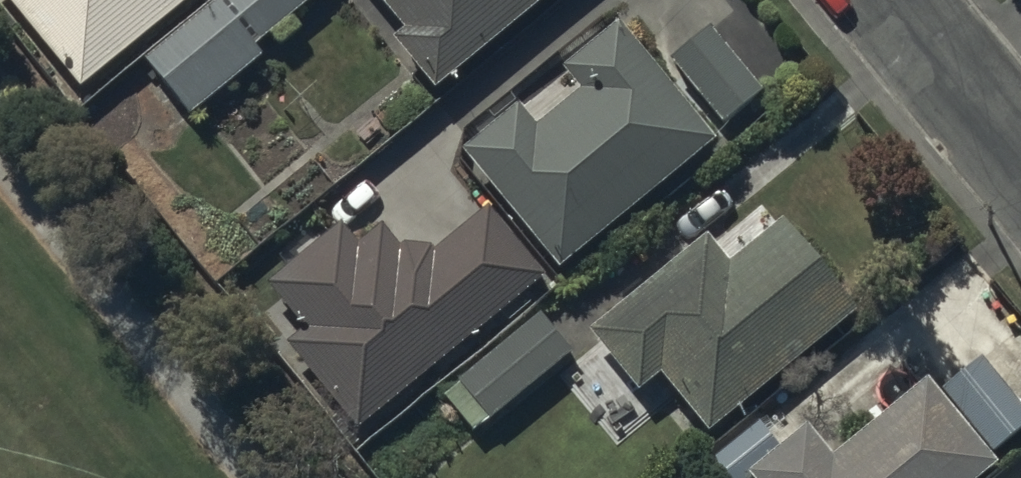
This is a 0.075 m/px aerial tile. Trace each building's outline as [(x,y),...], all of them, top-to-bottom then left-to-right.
[(81,82),(181,0),(13,0),(81,82)] [(306,0),(213,0),(145,56),(190,111),(262,53),(253,43),(306,0)] [(408,39),(396,49),(438,100),(558,0),(375,0),(408,39)] [(541,139),(523,117),(467,163),(565,282),(722,152),(625,34),(568,81),(586,103),(541,139)] [(714,34),(675,67),(729,132),(768,99),(714,34)] [(494,219),(440,263),(436,258),(410,255),(407,258),(388,236),(366,254),(347,231),(269,295),(307,341),(290,355),(362,443),(551,288),(494,219)] [(862,320),(787,230),(736,272),(713,244),(595,341),(644,400),(666,382),(714,441),(862,320)] [(462,390),(494,428),(576,361),(544,322),(462,390)] [(946,399),(996,460),(1020,439),(1020,412),(984,368),(946,399)] [(813,439),(766,477),(1004,477),(933,392),(839,470),(813,439)]
